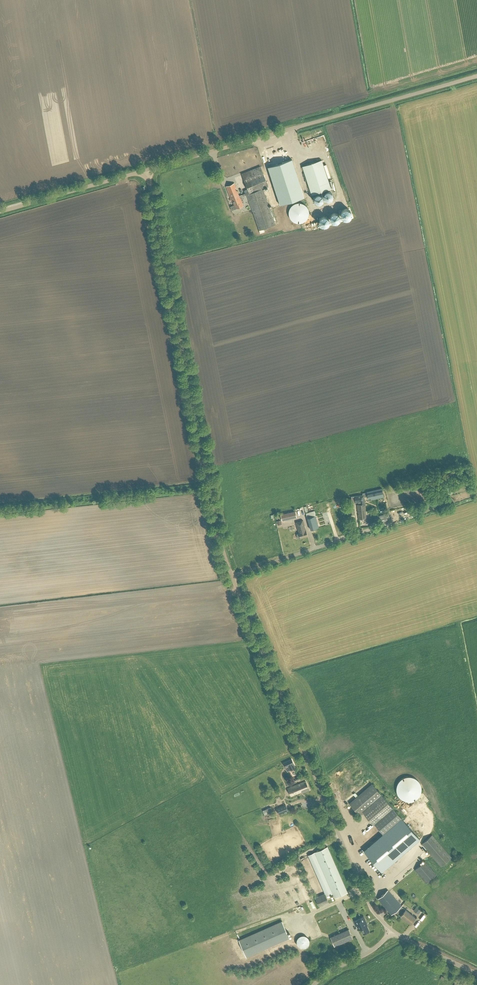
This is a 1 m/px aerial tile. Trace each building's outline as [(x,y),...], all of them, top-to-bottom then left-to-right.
[(291,158),(267,166),(280,204),(304,196),(291,158)] [(311,194),(330,188),(321,159),(302,166),(311,194)] [(275,225),(262,188),(269,186),(262,167),(242,174),(247,188),(243,190),(245,193),(239,195),(234,183),(226,186),(232,202),(233,202),(235,206),(236,206),(237,208),(243,206),(240,198),(247,195),(259,231),(275,225)] [(294,221),(295,222),(296,223),(298,223),(299,223),(301,223),(302,222),(304,221),(305,221),(306,220),(307,218),(308,217),(308,216),(309,214),(309,213),(309,211),(309,210),(308,209),(307,207),(307,206),(306,205),(304,204),(303,203),(302,203),(300,202),(299,202),(297,203),(296,203),(294,203),(293,204),(292,205),(291,206),(290,207),(289,209),(289,210),(289,211),(289,213),(289,214),(289,216),(290,217),(290,218),(291,220),(293,221),(294,221)] [(382,488),(366,492),(367,497),(370,497),(371,500),(384,497),(382,488)] [(362,495),(355,496),(356,503),(358,503),(358,505),(356,505),(358,519),(366,518),(365,514),(364,514),(364,512),(365,512),(363,497),(366,497),(366,493),(362,493),(362,495)] [(282,520),(297,517),(295,510),(280,514),(282,520)] [(314,510),(306,512),(310,529),(318,527),(317,527),(317,526),(314,516),(315,516),(316,516),(314,510)] [(299,537),(307,536),(303,519),(295,521),(298,533),(296,533),(296,534),(297,537),(299,537)] [(286,762),(283,763),(285,767),(288,766),(290,770),(294,768),(295,767),(293,763),(291,759),(290,760),(286,762)] [(333,781),(348,770),(345,766),(329,777),(333,781)] [(408,801),(410,801),(411,801),(414,800),(415,799),(416,799),(418,798),(419,796),(420,795),(420,793),(421,792),(421,791),(421,789),(421,788),(421,786),(421,785),(420,784),(420,783),(419,782),(419,781),(418,780),(417,779),(416,778),(414,777),(413,777),(412,776),(410,776),(409,776),(408,776),(406,776),(405,777),(404,777),(402,778),(401,779),(400,780),(399,781),(398,782),(397,784),(397,785),(396,786),(396,787),(396,789),(396,790),(397,791),(397,792),(397,794),(398,795),(399,796),(399,797),(401,798),(402,799),(404,800),(405,800),(407,801),(408,801)] [(302,793),(309,790),(305,781),(287,788),(290,796),(300,792),(300,791),(301,790),(302,793)] [(363,813),(383,796),(372,783),(349,803),(360,816),(363,813)] [(374,824),(393,808),(383,796),(363,813),(373,824),(374,824)] [(279,814),(288,810),(285,804),(276,808),(279,814)] [(393,808),(374,824),(383,833),(402,818),(393,808)] [(383,834),(364,851),(383,872),(420,839),(402,818),(392,826),(384,834),(383,834)] [(452,857),(440,844),(434,836),(432,835),(424,841),(421,844),(425,849),(426,850),(427,851),(428,852),(428,853),(434,859),(440,867),(452,857)] [(325,893),(326,896),(332,893),(334,897),(348,892),(328,846),(308,855),(325,893)] [(431,867),(428,865),(426,862),(425,861),(414,870),(418,874),(423,880),(426,883),(428,881),(437,874),(431,867)] [(283,889),(280,890),(287,910),(290,909),(283,889)] [(405,909),(401,905),(388,891),(378,900),(391,914),(395,911),(399,914),(410,923),(415,917),(406,909),(405,909)] [(325,893),(316,897),(315,897),(319,906),(329,902),(326,896),(325,893)] [(367,923),(364,917),(353,921),(357,930),(361,928),(363,933),(369,931),(366,924),(367,923)] [(239,939),(246,956),(289,937),(282,920),(246,936),(245,936),(239,939)] [(328,932),(339,928),(337,921),(311,929),(314,936),(324,933),(325,936),(329,934),(328,932)] [(334,946),(353,939),(349,929),(330,937),(334,946)] [(303,948),(304,948),(305,947),(306,947),(307,946),(308,945),(309,944),(309,943),(309,942),(309,941),(309,940),(309,939),(309,938),(308,937),(307,937),(307,936),(306,935),(305,935),(304,935),(303,935),(302,935),(301,935),(300,935),(299,936),(298,937),(297,938),(297,939),(296,940),(296,941),(296,942),(297,943),(297,944),(298,945),(298,946),(299,946),(300,947),(301,947),(302,948),(303,948)]
